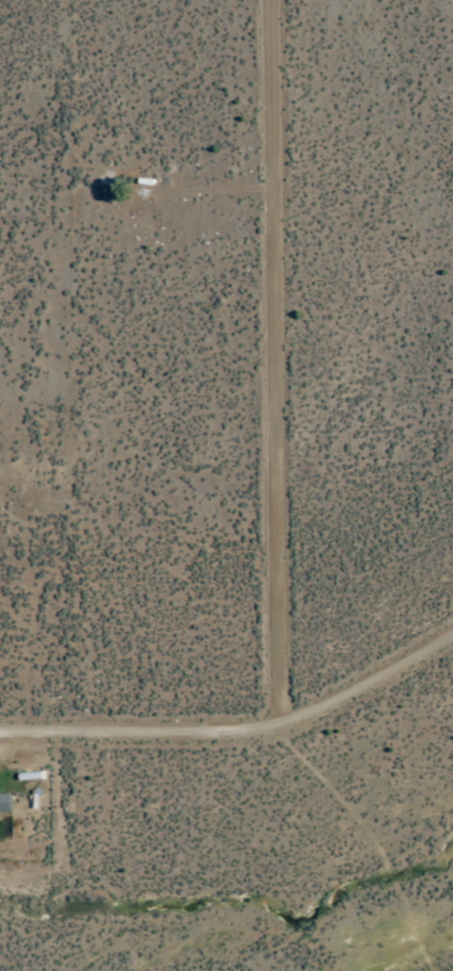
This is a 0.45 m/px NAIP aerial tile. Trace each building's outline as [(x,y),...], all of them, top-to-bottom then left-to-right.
[(11,812),(10,793),(0,794),(0,813),(11,812)]
